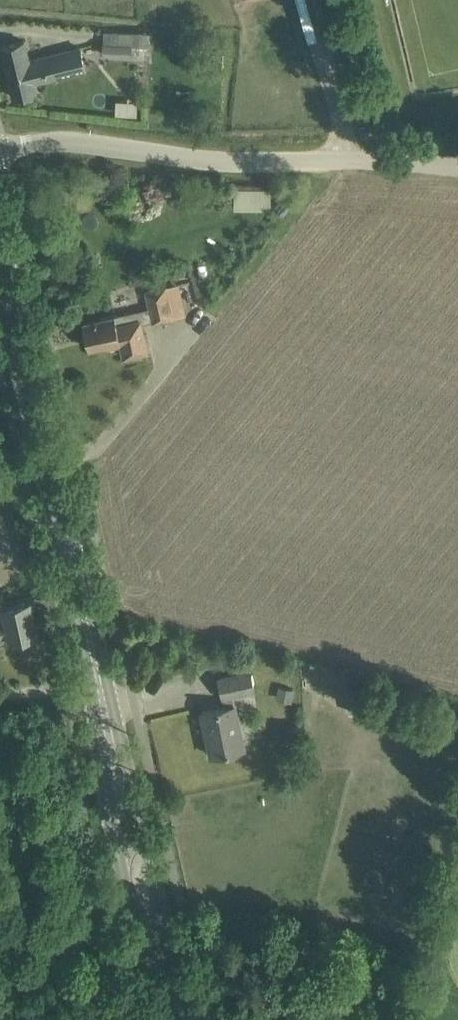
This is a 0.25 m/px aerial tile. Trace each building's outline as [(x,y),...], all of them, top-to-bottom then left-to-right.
[(104,53),(133,55),(133,29),(104,29),(104,53)] [(24,40),(2,45),(14,96),(37,90),(35,81),(86,69),(80,45),(43,54),(44,56),(30,60),(24,40)] [(233,186),(232,208),(269,208),(269,187),(233,186)] [(196,251),(211,254),(213,243),(198,240),(196,251)] [(175,317),(174,317),(187,313),(180,282),(167,285),(167,284),(145,290),(148,306),(125,312),(84,321),(90,347),(108,343),(109,345),(121,342),(124,356),(150,350),(142,321),(153,319),(154,323),(175,317)] [(0,620),(0,636),(9,634),(10,638),(38,633),(30,600),(3,606),(6,619),(0,620)] [(211,754),(231,749),(245,746),(234,694),(255,689),(251,670),(219,677),(224,696),(225,696),(227,706),(202,711),(206,728),(209,728),(214,752),(211,753),(211,754)]
